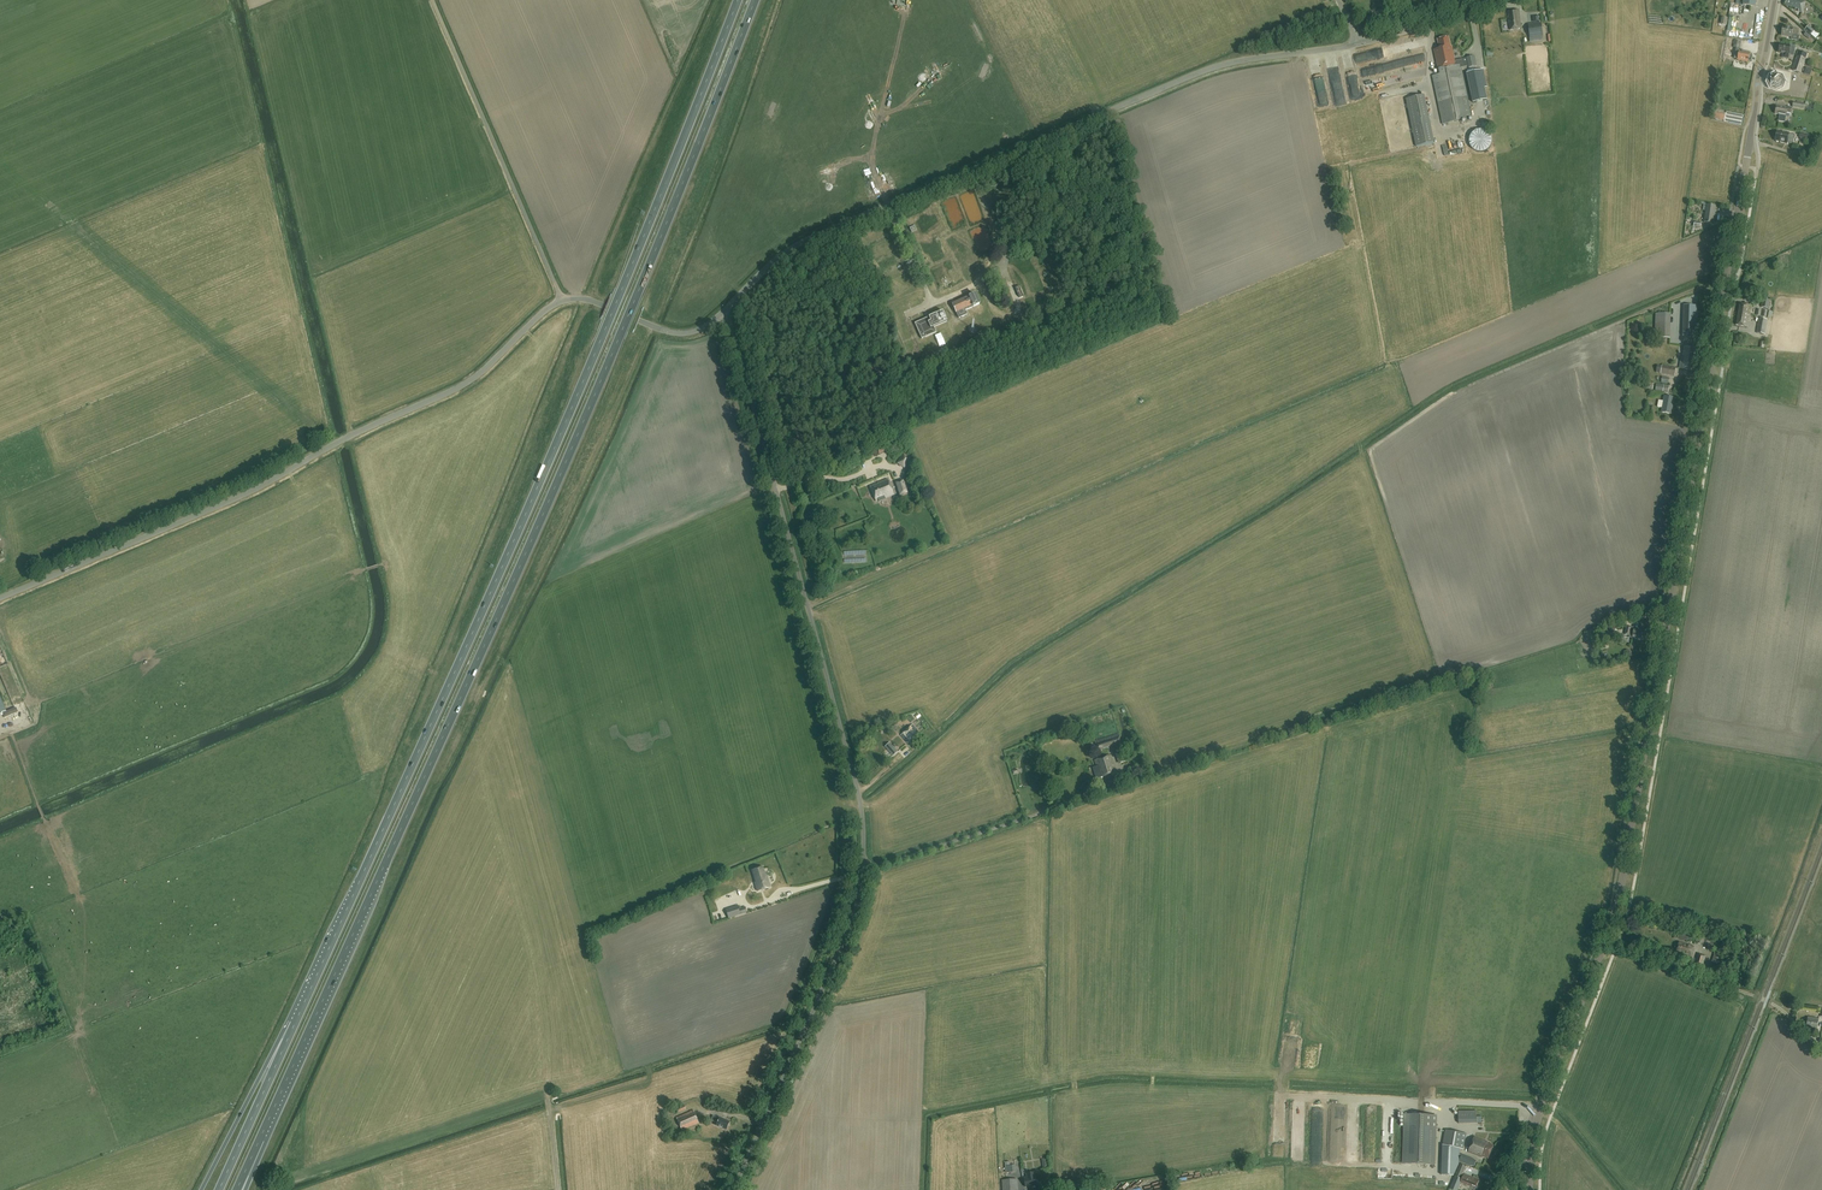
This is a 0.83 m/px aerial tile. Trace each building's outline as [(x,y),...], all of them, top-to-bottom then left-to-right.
[(1785,5),(1790,7),(1791,6),(1799,9),(1798,11),(1802,12),(1806,2),(1801,0),(1787,0),(1785,5)] [(1732,4),(1731,15),(1739,15),(1740,5),(1732,4)] [(1521,28),(1519,10),(1508,12),(1510,30),(1521,28)] [(1542,31),(1541,23),(1528,24),(1529,32),(1530,32),(1531,36),(1536,36),(1536,31),(1542,31)] [(1815,31),(1809,26),(1805,30),(1811,35),(1815,31)] [(1789,28),(1783,27),(1782,35),(1792,37),(1792,34),(1798,35),(1799,29),(1793,29),(1793,28),(1789,27),(1789,28)] [(1450,47),(1448,37),(1438,39),(1440,49),(1434,50),(1438,70),(1439,69),(1440,75),(1432,76),(1443,124),(1472,118),(1462,68),(1469,66),(1469,68),(1477,66),(1475,56),(1467,58),(1455,61),(1452,46),(1450,47)] [(1790,46),(1780,45),(1779,53),(1784,53),(1783,58),(1789,59),(1789,54),(1794,55),(1796,46),(1790,45),(1790,46)] [(1739,51),(1736,50),(1735,59),(1738,59),(1738,60),(1748,62),(1748,61),(1751,61),(1752,55),(1750,55),(1750,52),(1747,52),(1739,51)] [(1806,56),(1798,53),(1792,70),(1801,73),(1806,56)] [(1365,77),(1405,69),(1404,61),(1363,69),(1365,77)] [(1332,91),(1341,91),(1339,63),(1330,64),(1332,91)] [(1357,67),(1349,68),(1352,99),(1360,98),(1357,67)] [(1473,103),(1487,100),(1485,88),(1487,88),(1484,70),(1467,73),(1473,103)] [(1780,77),(1775,76),(1771,78),(1770,82),(1772,87),(1777,88),(1781,86),(1782,81),(1780,77)] [(1809,92),(1817,94),(1820,83),(1812,81),(1809,92)] [(1367,91),(1384,89),(1382,82),(1366,85),(1367,91)] [(1434,143),(1424,95),(1406,99),(1416,147),(1434,143)] [(1788,108),(1777,106),(1775,114),(1786,116),(1787,113),(1792,114),(1793,110),(1788,109),(1788,108)] [(1469,140),(1469,141),(1469,142),(1469,143),(1469,144),(1469,145),(1470,146),(1470,147),(1471,148),(1472,149),(1473,150),(1474,151),(1475,151),(1476,152),(1477,152),(1478,152),(1479,153),(1480,153),(1481,152),(1482,152),(1484,152),(1485,151),(1486,151),(1487,150),(1488,149),(1489,148),(1490,148),(1490,147),(1490,146),(1491,145),(1491,144),(1491,143),(1491,142),(1492,141),(1491,140),(1491,139),(1491,138),(1491,137),(1490,136),(1490,135),(1489,134),(1488,133),(1487,132),(1486,132),(1485,131),(1484,131),(1484,130),(1482,130),(1481,130),(1480,130),(1479,130),(1478,130),(1477,130),(1476,131),(1475,131),(1474,132),(1473,132),(1472,133),(1471,134),(1470,135),(1470,136),(1470,137),(1469,138),(1469,139),(1469,140)] [(1783,132),(1777,131),(1776,141),(1781,142),(1781,143),(1787,144),(1788,143),(1793,144),(1795,135),(1789,134),(1789,133),(1783,132)] [(1708,205),(1704,204),(1703,210),(1705,210),(1704,218),(1706,218),(1705,223),(1713,224),(1716,206),(1708,205)] [(880,263),(884,272),(899,266),(895,256),(880,263)] [(980,305),(975,295),(970,297),(969,297),(953,304),(957,313),(959,319),(968,315),(965,310),(968,310),(980,305)] [(1770,300),(1763,299),(1761,307),(1769,308),(1770,300)] [(1739,304),(1738,311),(1745,312),(1745,313),(1750,314),(1751,306),(1747,306),(1748,304),(1747,303),(1745,303),(1743,304),(1743,305),(1739,304)] [(1682,322),(1682,339),(1694,340),(1695,308),(1690,308),(1690,323),(1682,322)] [(943,311),(916,323),(922,338),(937,332),(934,327),(947,321),(943,311)] [(1745,312),(1738,311),(1736,325),(1748,327),(1750,314),(1745,313),(1745,312)] [(1671,314),(1656,314),(1656,338),(1670,339),(1671,314)] [(1768,320),(1760,319),(1757,333),(1765,335),(1768,320)] [(1698,349),(1684,346),(1682,357),(1681,357),(1679,369),(1694,372),(1698,349)] [(1676,377),(1677,373),(1659,369),(1658,373),(1676,377)] [(1674,398),(1664,396),(1662,412),(1671,414),(1674,398)] [(911,458),(903,453),(896,463),(904,469),(911,458)] [(894,494),(887,479),(870,486),(876,501),(894,494)] [(907,493),(903,480),(895,482),(899,496),(907,493)] [(1622,627),(1621,622),(1604,627),(1606,632),(1622,627)] [(1631,628),(1627,627),(1625,635),(1630,636),(1630,635),(1633,636),(1632,638),(1642,640),(1643,639),(1647,640),(1648,633),(1644,632),(1644,631),(1634,629),(1634,632),(1631,632),(1631,628)] [(919,733),(912,725),(901,735),(907,743),(919,733)] [(1121,744),(1118,734),(1094,741),(1097,751),(1121,744)] [(898,752),(890,742),(885,747),(893,756),(898,752)] [(1127,761),(1123,751),(1116,753),(1120,764),(1127,761)] [(1115,773),(1109,756),(1094,761),(1096,766),(1099,778),(1115,773)] [(758,891),(770,887),(766,874),(765,874),(763,867),(752,870),(756,882),(755,883),(758,891)] [(728,914),(741,910),(739,905),(727,909),(728,914)] [(1709,945),(1709,950),(1713,950),(1715,939),(1707,938),(1707,939),(1702,939),(1702,941),(1699,941),(1699,943),(1709,945)] [(1694,946),(1679,942),(1676,951),(1684,954),(1683,954),(1691,956),(1694,946)] [(1818,1020),(1808,1018),(1806,1027),(1817,1029),(1818,1020)] [(1477,1123),(1476,1111),(1458,1111),(1459,1124),(1477,1123)] [(678,1116),(680,1122),(698,1117),(696,1112),(678,1116)] [(1404,1115),(1402,1164),(1435,1165),(1437,1116),(1404,1115)] [(719,1118),(713,1116),(711,1121),(717,1123),(716,1125),(727,1130),(730,1122),(719,1118)] [(698,1118),(681,1123),(683,1130),(700,1125),(698,1118)] [(1350,1120),(1351,1139),(1359,1139),(1358,1119),(1350,1120)] [(1331,1135),(1343,1134),(1342,1122),(1331,1122),(1331,1135)] [(1368,1124),(1368,1139),(1377,1139),(1377,1124),(1368,1124)] [(1466,1133),(1449,1130),(1441,1170),(1451,1172),(1452,1171),(1457,1172),(1460,1154),(1455,1153),(1455,1152),(1458,1153),(1459,1148),(1463,1149),(1466,1133)] [(1488,1142),(1475,1136),(1468,1152),(1482,1158),(1482,1157),(1488,1159),(1494,1145),(1488,1143),(1488,1142)] [(1473,1158),(1462,1154),(1459,1161),(1470,1166),(1470,1165),(1474,1166),(1476,1161),(1472,1159),(1473,1158)] [(1010,1165),(1010,1162),(1005,1162),(1006,1173),(1016,1172),(1015,1165),(1010,1165)] [(1465,1166),(1460,1164),(1455,1177),(1462,1180),(1460,1183),(1475,1189),(1479,1181),(1472,1179),(1472,1178),(1462,1174),(1465,1166)] [(1034,1178),(1033,1173),(1026,1174),(1027,1178),(1023,1179),(1025,1188),(1036,1186),(1034,1178)] [(1016,1179),(1001,1180),(1002,1189),(1017,1189),(1016,1179)]
